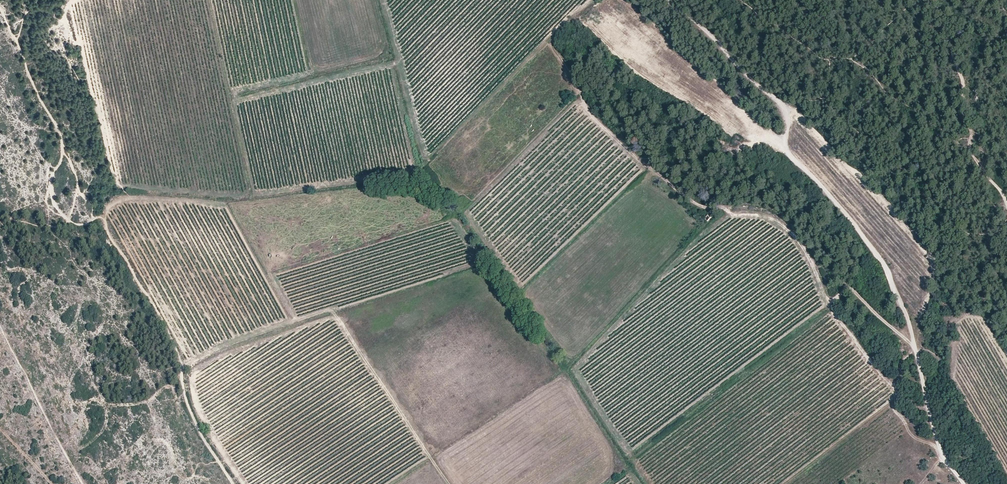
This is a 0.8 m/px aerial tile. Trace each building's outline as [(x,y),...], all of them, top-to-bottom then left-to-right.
[(705,219),(708,222),(713,216),(710,213),(705,219)]
